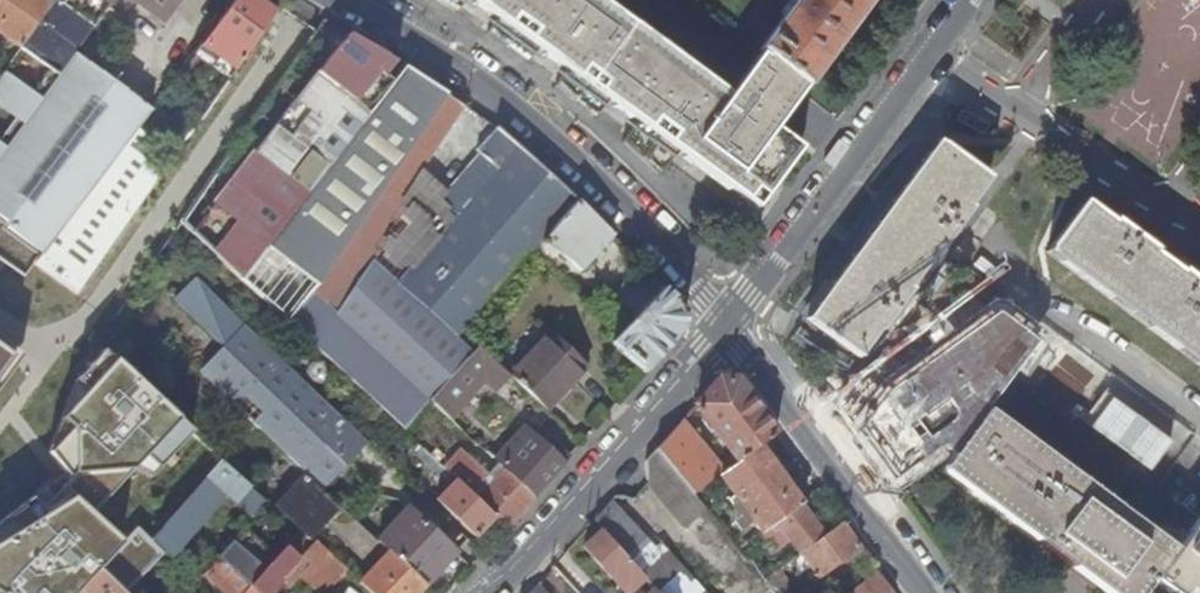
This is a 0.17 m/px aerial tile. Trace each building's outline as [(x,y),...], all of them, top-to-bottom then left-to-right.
[(18,48),(52,1),(51,0),(0,0),(0,36),(18,48)] [(52,1),(18,48),(59,75),(75,52),(50,33),(67,9),(93,28),(113,0),(52,0),(52,1)] [(163,22),(178,0),(132,0),(163,22)] [(255,0),(235,0),(194,53),(193,55),(228,80),(274,14),(255,0)] [(466,16),(477,0),(442,0),(466,16)] [(805,85),(777,63),(763,51),(730,95),(660,43),(666,36),(617,0),(613,0),(610,3),(605,0),(479,0),(516,26),(503,43),(548,74),(559,60),(602,92),(591,108),(632,137),(640,123),(681,152),(670,167),(711,196),(722,181),(757,205),(800,147),(774,127),(805,85)] [(763,51),(777,63),(805,85),(806,86),(869,0),(794,0),(784,13),(788,17),(763,51)] [(75,52),(93,28),(67,9),(50,33),(75,52)] [(311,84),(291,69),(181,223),(239,277),(392,82),(384,77),(396,62),(348,35),(321,68),(311,84)] [(18,48),(0,73),(0,155),(59,75),(18,48)] [(321,68),(302,53),(291,69),(311,84),(321,68)] [(6,223),(3,227),(41,254),(123,146),(136,129),(148,113),(75,56),(0,158),(0,215),(8,221),(6,223)] [(239,277),(285,321),(311,290),(347,237),(371,203),(446,94),(404,67),(392,82),(239,277)] [(420,171),(465,107),(446,94),(371,203),(347,237),(311,290),(285,321),(387,417),(402,432),(429,401),(430,400),(471,352),(433,316),(458,334),(461,331),(533,251),(544,240),(578,201),(565,190),(497,129),(492,124),(476,143),(481,148),(451,185),(445,191),(431,208),(428,226),(438,234),(419,257),(397,283),(372,259),(374,256),(390,232),(398,221),(410,205),(400,199),(420,171)] [(971,208),(991,181),(939,141),(808,319),(859,358),(880,332),(882,334),(914,292),(911,290),(940,250),(943,252),(974,211),(971,208)] [(76,292),(160,175),(123,146),(41,254),(36,261),(41,265),(70,287),(76,292)] [(615,242),(617,240),(578,201),(544,240),(579,271),(610,238),(615,242)] [(1097,228),(1070,208),(1030,262),(1199,388),(1199,301),(1099,226),(1097,228)] [(40,329),(70,287),(41,265),(36,261),(41,254),(3,227),(6,223),(0,219),(0,299),(40,329)] [(614,302),(633,321),(663,289),(645,269),(614,302)] [(612,344),(643,372),(655,359),(683,328),(682,309),(663,289),(633,321),(612,344)] [(537,320),(496,365),(500,369),(527,395),(544,411),(587,366),(537,320)] [(322,489),(366,443),(242,324),(205,364),(194,354),(187,362),(322,489)] [(486,385),(500,369),(496,365),(476,345),(471,352),(430,400),(447,417),(480,379),(486,385)] [(79,590),(97,571),(127,537),(135,528),(129,522),(142,507),(160,523),(162,525),(220,458),(220,457),(123,366),(50,443),(96,488),(69,519),(70,519),(23,572),(18,578),(0,561),(0,592),(77,592),(79,590)] [(695,404),(736,462),(760,444),(776,432),(750,395),(738,378),(719,377),(695,404)] [(1199,518),(1177,549),(989,408),(944,469),(1109,592),(1144,592),(1154,579),(1172,592),(1199,592),(1199,518)] [(692,422),(686,415),(655,449),(692,493),(719,474),(723,471),(688,426),(692,422)] [(557,469),(570,454),(541,427),(537,432),(529,425),(496,463),(497,464),(503,470),(532,497),(557,469)] [(742,506),(761,532),(801,503),(802,502),(760,444),(736,462),(723,471),(719,474),(734,494),(729,498),(737,509),(742,506)] [(465,447),(443,471),(492,518),(504,529),(519,512),(532,497),(503,470),(496,477),(490,471),(465,447)] [(728,577),(747,562),(738,549),(725,533),(722,529),(718,524),(708,512),(692,494),(692,493),(655,449),(644,462),(645,481),(685,525),(686,524),(728,577)] [(475,537),(492,518),(443,471),(425,454),(421,460),(448,485),(435,498),(475,537)] [(221,460),(206,477),(223,492),(221,494),(226,498),(249,519),(266,500),(221,460)] [(497,464),(490,471),(496,477),(503,470),(497,464)] [(388,551),(377,541),(337,503),(336,504),(304,475),(274,506),(306,536),(321,520),(372,568),(359,582),(371,592),(417,592),(424,586),(388,551)] [(223,492),(206,477),(158,531),(159,532),(174,545),(221,494),(223,492)] [(169,561),(226,498),(221,494),(174,545),(159,532),(149,543),(169,561)] [(250,561),(234,546),(241,538),(245,541),(259,525),(255,521),(269,504),(266,500),(249,519),(204,575),(224,592),(245,592),(263,572),(250,561)] [(647,543),(610,502),(593,521),(602,531),(627,560),(647,543)] [(825,536),(801,503),(761,532),(760,533),(774,552),(788,541),(799,555),(825,536)] [(407,510),(377,541),(388,551),(424,586),(454,553),(407,510)] [(724,519),(718,524),(722,529),(728,524),(724,519)] [(817,577),(859,546),(842,523),(825,536),(799,555),(817,577)] [(644,579),(640,575),(627,560),(602,531),(583,547),(611,579),(613,578),(626,592),(628,592),(644,579)] [(264,558),(271,563),(283,549),(272,538),(263,549),(268,553),(264,558)] [(293,554),(299,559),(303,554),(312,544),(307,539),(293,554)] [(299,574),(319,592),(323,592),(345,569),(315,541),(312,544),(303,554),(311,561),(299,574)] [(250,561),(263,572),(268,566),(271,563),(264,558),(258,552),(250,561)] [(311,561),(303,554),(299,559),(291,568),(288,571),(296,578),(299,574),(311,561)] [(640,575),(644,579),(656,592),(697,592),(664,554),(640,575)] [(268,566),(263,572),(245,592),(272,592),(281,582),(282,580),(281,579),(288,571),(291,568),(283,560),(273,571),(268,566)] [(867,573),(870,577),(877,571),(874,567),(867,573)] [(97,571),(79,590),(82,592),(121,592),(97,571)] [(296,578),(288,571),(281,579),(282,580),(281,582),(287,587),(296,578)] [(870,577),(848,592),(893,592),(877,571),(870,577)] [(538,584),(530,592),(545,592),(538,584)]
